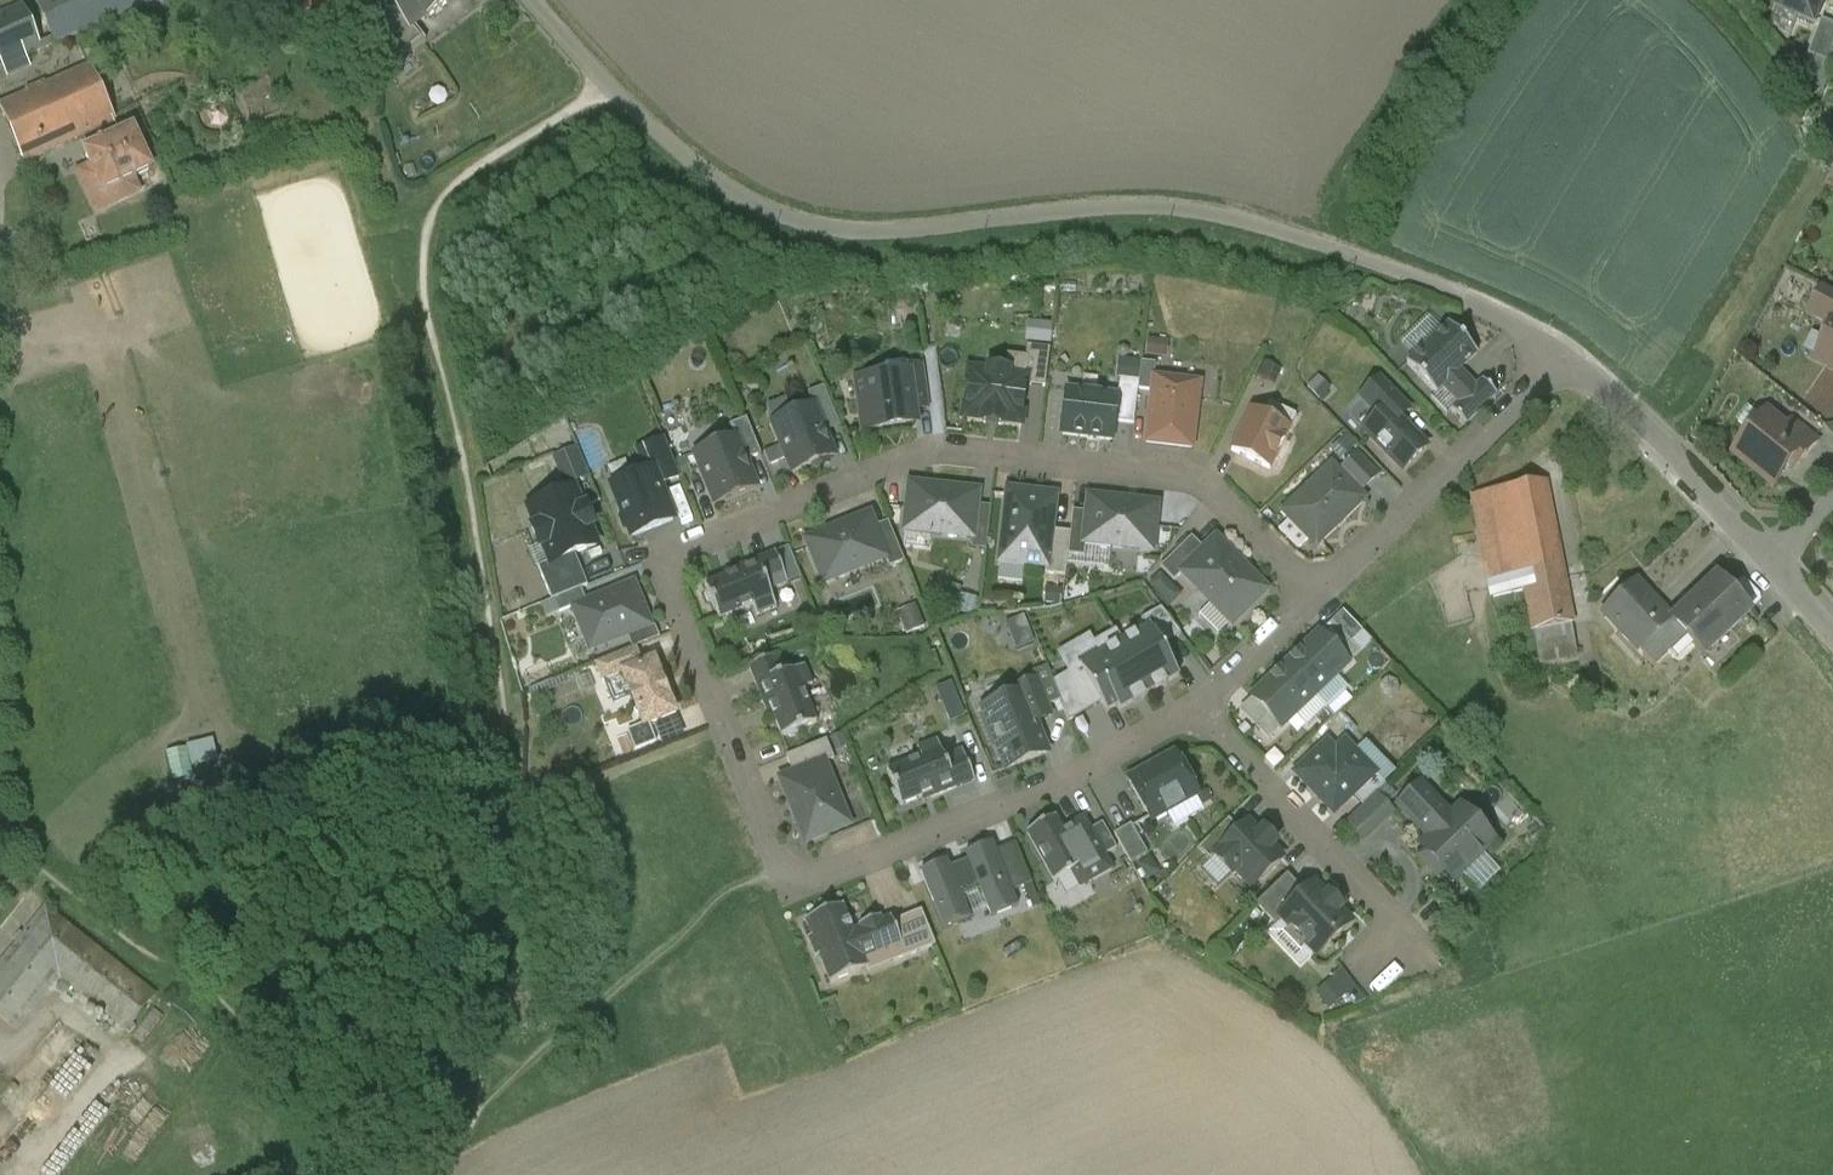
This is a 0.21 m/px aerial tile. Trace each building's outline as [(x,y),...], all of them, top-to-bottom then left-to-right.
[(0,13),(0,69),(56,46),(157,3),(156,0),(35,0),(47,28),(36,32),(24,3),(0,13)] [(310,16),(310,17),(311,18),(310,19),(310,20),(337,0),(299,0),(310,16)] [(386,1),(409,31),(414,27),(426,18),(428,20),(449,4),(447,1),(449,0),(385,0),(386,1)] [(1776,9),(1816,27),(1828,0),(1780,0),(1776,9)] [(409,31),(386,1),(354,25),(389,71),(426,43),(414,27),(409,31)] [(1823,22),(1810,57),(1832,66),(1832,25),(1823,22)] [(25,163),(83,138),(115,124),(90,67),(0,106),(0,107),(25,163)] [(115,124),(83,138),(89,151),(83,154),(106,207),(127,197),(122,186),(151,174),(133,132),(121,137),(115,124)] [(1825,289),(1811,315),(1832,326),(1832,294),(1825,289)] [(1052,327),(1034,324),(1032,342),(1050,345),(1052,327)] [(1448,327),(1406,367),(1435,396),(1442,390),(1460,373),(1477,357),(1448,327)] [(1817,362),(1832,370),(1832,331),(1817,362)] [(1153,340),(1150,353),(1169,358),(1172,345),(1153,340)] [(1050,351),(1027,348),(1025,359),(1027,359),(1024,386),(1045,389),(1050,351)] [(1005,373),(988,371),(987,381),(970,378),(966,418),(1019,424),(1024,386),(1027,359),(1025,359),(1007,357),(1005,373)] [(1155,365),(1141,364),(1139,383),(1138,392),(1152,393),(1154,380),(1155,365)] [(924,366),(908,369),(908,373),(910,373),(912,388),(925,386),(926,386),(924,366)] [(908,373),(868,379),(868,377),(866,377),(866,378),(856,379),(859,402),(869,401),(873,432),(913,426),(912,414),(909,391),(912,391),(912,388),(910,373),(908,373)] [(1460,373),(1442,390),(1458,406),(1475,390),(1460,373)] [(1139,383),(1119,380),(1117,399),(1114,424),(1134,426),(1138,392),(1139,383)] [(1199,385),(1154,380),(1152,393),(1146,445),(1191,450),(1199,385)] [(1426,450),(1390,413),(1400,403),(1379,381),(1361,399),(1378,418),(1364,432),(1403,472),(1426,450)] [(1458,406),(1451,413),(1464,427),(1496,397),(1482,383),(1475,390),(1458,406)] [(925,386),(912,388),(912,391),(909,391),(912,414),(929,411),(925,386)] [(830,405),(823,389),(808,395),(813,409),(814,411),(830,405)] [(1117,399),(1066,393),(1061,434),(1112,441),(1114,424),(1117,399)] [(830,405),(814,411),(824,435),(839,429),(830,405)] [(1263,418),(1251,412),(1231,452),(1269,471),(1296,418),(1270,405),(1263,418)] [(813,409),(773,425),(793,475),(833,458),(824,435),(814,411),(813,409)] [(761,457),(746,421),(729,428),(734,440),(736,440),(745,463),(761,457)] [(1819,442),(1795,423),(1784,437),(1803,453),(1794,465),(1797,468),(1819,442)] [(1770,426),(1760,439),(1754,434),(1737,455),(1776,487),(1794,465),(1803,453),(1784,437),(1770,426)] [(734,440),(695,456),(715,506),(756,490),(745,463),(736,440),(734,440)] [(664,441),(637,452),(646,474),(652,472),(659,488),(679,480),(664,441)] [(1363,501),(1331,468),(1283,514),(1315,547),(1363,501)] [(646,474),(612,488),(623,516),(621,520),(626,533),(630,535),(632,539),(673,523),(659,488),(652,472),(646,474)] [(1544,484),(1473,497),(1490,583),(1522,576),(1536,649),(1574,642),(1544,484)] [(937,494),(909,491),(905,532),(972,539),(973,537),(977,494),(938,490),(937,494)] [(581,512),(573,492),(529,510),(535,525),(532,531),(539,549),(544,547),(551,564),(551,566),(575,557),(596,548),(588,529),(593,527),(586,510),(581,512)] [(1055,498),(1008,492),(1000,564),(1045,569),(1047,569),(1051,533),(1055,498)] [(1156,511),(1128,508),(1128,503),(1089,499),(1087,515),(1084,544),(1085,545),(1151,552),(1156,511)] [(1087,515),(1072,513),(1070,535),(1067,557),(1084,559),(1085,545),(1084,544),(1087,515)] [(869,517),(833,532),(834,536),(808,547),(824,585),(885,560),(886,560),(874,530),(869,517)] [(904,564),(888,524),(874,530),(886,560),(885,560),(889,570),(904,564)] [(1070,535),(1051,533),(1047,569),(1045,569),(1044,576),(1065,578),(1067,557),(1070,535)] [(987,538),(973,537),(972,539),(971,551),(986,552),(987,538)] [(1191,540),(1160,570),(1173,584),(1182,576),(1181,574),(1204,552),(1191,540)] [(1243,569),(1216,541),(1204,552),(1181,574),(1182,576),(1232,627),(1263,596),(1240,573),(1243,569)] [(787,586),(775,555),(757,562),(769,594),(787,586)] [(575,557),(551,566),(551,564),(538,570),(551,603),(554,602),(581,591),(587,589),(575,557)] [(757,562),(732,572),(733,577),(704,588),(706,593),(704,597),(707,605),(712,605),(719,623),(752,609),(756,619),(776,611),(769,594),(757,562)] [(1716,580),(1670,623),(1685,640),(1703,658),(1749,615),(1716,580)] [(1670,623),(1634,585),(1602,615),(1654,670),(1685,640),(1670,623)] [(586,605),(573,610),(590,653),(650,628),(633,586),(586,605)] [(581,591),(554,602),(559,616),(573,610),(586,605),(581,591)] [(1148,629),(1160,650),(1180,637),(1161,611),(1141,622),(1146,630),(1148,629)] [(1342,614),(1332,625),(1353,647),(1364,636),(1342,614)] [(1332,625),(1319,637),(1347,666),(1360,655),(1353,647),(1332,625)] [(1149,695),(1177,679),(1160,650),(1148,629),(1146,630),(1120,645),(1149,695)] [(1120,712),(1149,695),(1120,645),(1113,634),(1095,644),(1102,656),(1080,668),(1102,705),(1107,714),(1118,708),(1120,712)] [(1319,637),(1285,669),(1314,699),(1347,666),(1319,637)] [(1574,642),(1536,649),(1539,663),(1577,656),(1574,642)] [(636,651),(595,667),(602,684),(622,676),(622,675),(642,667),(636,651)] [(804,669),(787,676),(780,658),(749,670),(769,722),(773,720),(782,741),(787,739),(790,742),(798,739),(798,734),(816,727),(803,693),(812,689),(804,669)] [(642,667),(622,675),(622,676),(644,729),(675,717),(654,662),(642,667)] [(1068,724),(1102,705),(1080,668),(1053,684),(1061,703),(1068,724)] [(1036,683),(1046,708),(1061,703),(1053,684),(1047,669),(1033,675),(1036,683)] [(1314,699),(1285,669),(1251,701),(1280,731),(1314,699)] [(952,723),(969,717),(955,683),(939,689),(952,723)] [(1014,692),(1016,698),(1022,695),(1034,725),(1050,719),(1046,708),(1036,683),(1014,692)] [(1016,698),(982,711),(1007,773),(1047,756),(1034,725),(1022,695),(1016,698)] [(1280,731),(1251,701),(1239,712),(1268,743),(1280,731)] [(191,743),(195,765),(221,761),(217,739),(191,743)] [(826,743),(786,760),(793,778),(823,766),(824,767),(834,763),(826,743)] [(920,762),(886,775),(893,792),(890,796),(894,805),(899,806),(900,810),(929,798),(931,802),(974,785),(962,754),(943,761),(937,744),(917,752),(920,762)] [(1327,746),(1295,776),(1333,816),(1352,799),(1374,777),(1350,752),(1341,761),(1327,746)] [(1174,758),(1144,775),(1145,777),(1129,786),(1150,824),(1197,798),(1174,758)] [(793,778),(781,783),(796,819),(800,818),(811,844),(848,828),(824,767),(823,766),(793,778)] [(1374,777),(1352,799),(1362,809),(1384,787),(1374,777)] [(1419,787),(1397,809),(1427,840),(1418,849),(1452,884),(1494,843),(1460,808),(1450,819),(1419,787)] [(1055,821),(1027,836),(1054,885),(1080,870),(1089,886),(1112,874),(1104,859),(1089,834),(1083,822),(1068,831),(1069,832),(1063,836),(1055,821)] [(1228,823),(1197,853),(1209,866),(1214,861),(1231,878),(1236,873),(1219,855),(1240,835),(1228,823)] [(1116,852),(1102,827),(1089,834),(1104,859),(1116,852)] [(1147,858),(1130,828),(1114,838),(1130,867),(1147,858)] [(1258,839),(1247,828),(1240,835),(1219,855),(1236,873),(1252,890),(1280,863),(1269,851),(1274,847),(1263,835),(1258,839)] [(946,868),(924,877),(947,932),(970,922),(960,901),(981,892),(994,921),(1018,911),(993,851),(968,861),(972,870),(951,879),(946,868)] [(1287,878),(1255,908),(1274,928),(1281,922),(1280,921),(1305,897),(1287,878)] [(1326,902),(1314,889),(1305,897),(1280,921),(1281,922),(1316,959),(1350,926),(1337,913),(1339,911),(1329,899),(1326,902)] [(0,965),(0,1019),(16,1031),(59,977),(127,1031),(155,996),(45,909),(0,965)] [(843,909),(805,924),(812,940),(808,942),(816,961),(819,959),(830,987),(867,972),(869,976),(907,960),(893,926),(891,921),(881,925),(879,920),(859,928),(860,931),(853,934),(843,909)] [(921,915),(893,926),(907,960),(935,949),(921,915)] [(1321,991),(1330,1010),(1351,1000),(1342,981),(1321,991)]
